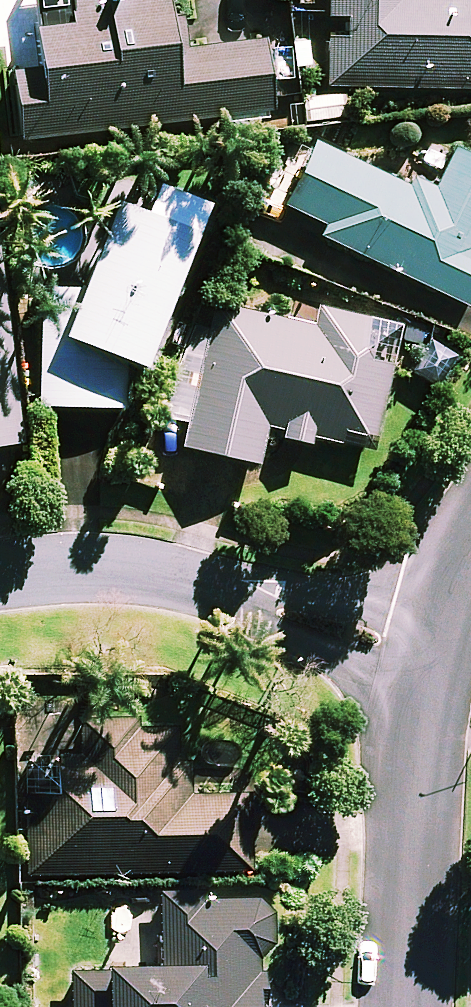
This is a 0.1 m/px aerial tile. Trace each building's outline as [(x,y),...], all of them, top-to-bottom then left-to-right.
[(42,68),(13,71),(21,139),(272,112),(270,96),(264,41),(176,51),(170,0),(36,0),(42,68)] [(331,15),(348,16),(347,36),(331,36),(329,84),(470,89),(470,0),(332,0),(331,15)] [(318,143),(288,207),(326,225),(321,236),(470,306),(470,159),(453,151),(432,196),(318,143)] [(41,405),(129,410),(127,360),(145,368),(208,205),(156,184),(145,213),(118,203),(85,288),(37,290),(41,405)] [(0,238),(0,444),(23,442),(0,238)] [(312,305),(307,326),(219,304),(212,332),(191,327),(162,440),(260,464),(269,432),(339,450),(344,430),(376,438),(394,367),(404,328),(312,305)] [(189,729),(81,730),(82,753),(28,754),(30,873),(254,870),(253,796),(189,797),(189,729)] [(163,897),(164,965),(75,966),(75,1006),(261,1006),(260,949),(274,949),(273,896),(163,897)]
